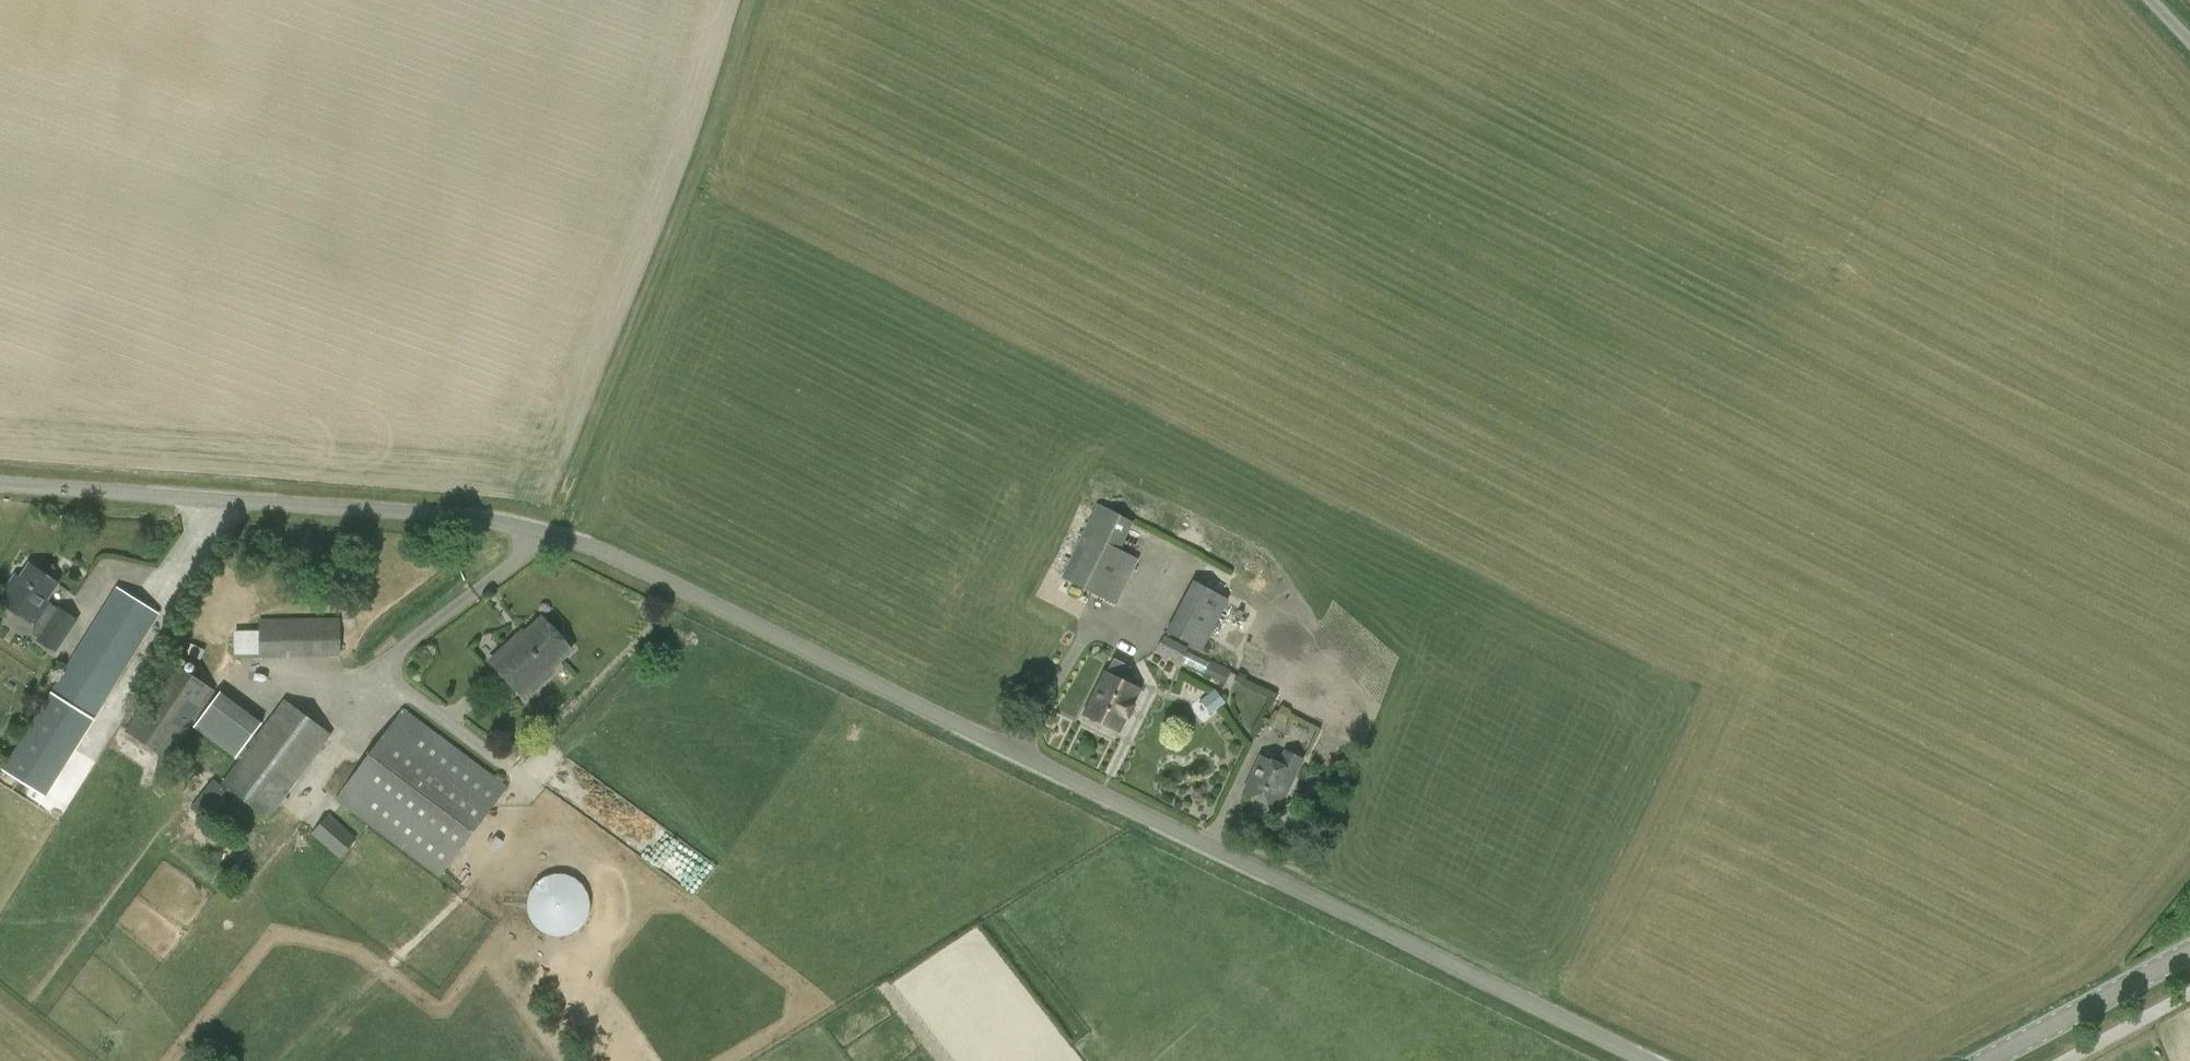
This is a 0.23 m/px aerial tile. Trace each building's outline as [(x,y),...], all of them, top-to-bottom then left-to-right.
[(1094,509),(1062,576),(1117,603),(1139,557),(1121,548),(1134,520),(1097,502),(1094,509)] [(0,598),(0,602),(32,623),(38,627),(33,635),(38,637),(36,640),(57,653),(65,641),(80,619),(49,599),(59,583),(31,564),(18,582),(13,579),(0,598)] [(1202,650),(1229,598),(1200,583),(1192,579),(1166,631),(1189,643),(1202,650)] [(94,720),(160,614),(116,586),(92,626),(77,649),(69,662),(50,693),(0,774),(0,801),(32,820),(40,806),(94,720)] [(511,681),(526,696),(553,670),(551,668),(572,647),(570,644),(569,642),(561,634),(559,633),(542,615),(520,637),(518,634),(491,659),(497,665),(511,681)] [(342,656),(341,617),(259,618),(260,658),(342,656)] [(1225,682),(1230,670),(1186,651),(1188,647),(1163,635),(1156,651),(1225,682)] [(1140,689),(1123,681),(1130,666),(1113,658),(1106,673),(1105,672),(1084,714),(1119,731),(1140,689)] [(177,747),(192,725),(216,691),(174,660),(134,718),(126,713),(118,726),(167,759),(175,746),(177,747)] [(1217,687),(1203,699),(1214,713),(1228,701),(1217,687)] [(270,819),(271,817),(280,805),(333,735),(284,699),(238,762),(222,782),(270,819)] [(404,708),(336,799),(440,877),(509,785),(404,708)] [(1290,786),(1296,772),(1304,757),(1285,748),(1278,763),(1262,756),(1244,792),(1277,808),(1288,785),(1290,786)] [(312,833),(340,858),(358,838),(329,813),(315,829),(312,833)] [(589,904),(589,903),(588,897),(587,893),(585,889),(580,883),(576,879),(570,876),(565,875),(558,874),(553,875),(548,877),(543,879),(538,884),(535,889),(533,893),(531,899),(531,904),(532,911),(534,916),(537,921),(541,925),(546,929),(550,931),(557,932),(562,932),(570,931),(574,929),(578,926),(582,922),(587,914),(588,909),(589,904)]
